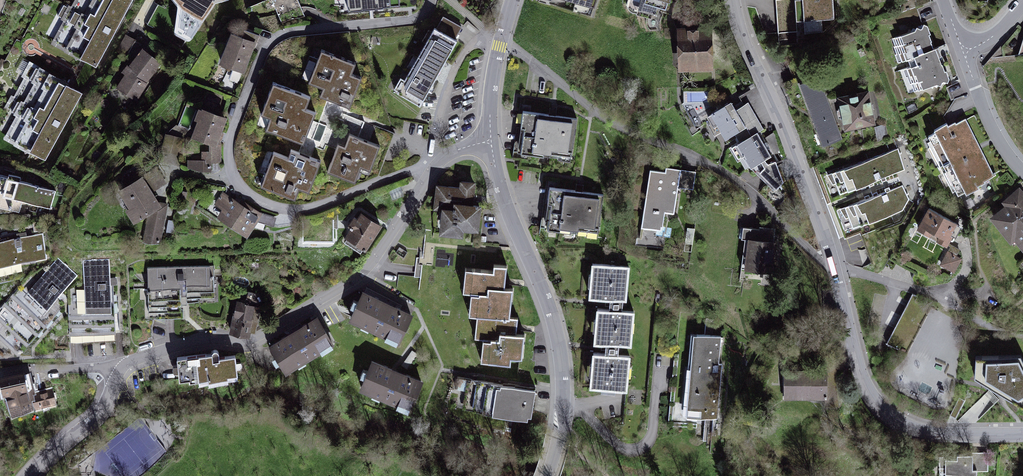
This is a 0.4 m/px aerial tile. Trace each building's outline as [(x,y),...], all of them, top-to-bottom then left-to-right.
[(100,69),(136,4),(130,0),(64,0),(43,38),(100,69)] [(177,6),(173,34),(189,44),(214,2),(229,0),(173,0),(177,6)] [(282,26),(307,16),(300,0),(271,0),(282,26)] [(349,12),(399,6),(398,0),(348,0),(349,12)] [(645,2),(667,9),(670,0),(645,0),(645,2)] [(804,1),(797,1),(798,19),(806,19),(806,34),(823,33),(822,21),(834,20),(832,0),(804,0),(804,1)] [(165,18),(165,27),(173,27),(173,19),(165,18)] [(710,28),(676,30),(679,71),(713,69),(710,28)] [(929,28),(898,39),(918,93),(949,82),(929,28)] [(258,42),(229,32),(217,65),(246,75),(258,42)] [(454,46),(434,35),(399,96),(419,108),(454,46)] [(164,68),(142,54),(120,90),(142,104),(164,68)] [(353,70),(322,58),(311,87),(325,93),(322,100),(348,111),(359,84),(349,80),(353,70)] [(84,93),(27,65),(0,118),(0,139),(48,164),(84,93)] [(823,80),(801,83),(811,114),(833,111),(823,80)] [(307,104),(274,91),(263,119),(273,122),(268,135),(303,147),(313,119),(303,115),(307,104)] [(775,156),(754,124),(757,123),(742,93),(708,111),(724,140),(732,136),(752,170),(775,156)] [(874,95),(842,99),(846,134),(878,130),(874,95)] [(220,140),(228,112),(196,102),(187,135),(212,141),(210,150),(204,148),(202,159),(189,157),(187,167),(211,172),(213,163),(221,162),(220,140)] [(582,118),(526,111),(521,155),(577,161),(582,118)] [(833,111),(811,114),(821,146),(842,141),(833,111)] [(968,119),(929,137),(959,202),(981,192),(978,187),(996,179),(968,119)] [(339,150),(329,175),(353,185),(360,170),(369,173),(377,152),(351,141),(346,153),(339,150)] [(908,174),(900,152),(826,179),(833,201),(847,234),(904,212),(910,202),(908,174)] [(274,159),(262,190),(293,203),(298,191),(308,195),(318,168),(291,157),(288,165),(274,159)] [(637,236),(635,244),(665,248),(666,238),(670,238),(672,228),(661,227),(664,210),(673,211),(677,186),(693,189),(696,171),(667,167),(666,172),(651,170),(641,237),(637,236)] [(160,175),(148,182),(154,192),(166,185),(160,175)] [(0,177),(0,215),(22,215),(24,203),(51,210),(56,192),(0,177)] [(142,177),(118,191),(126,205),(122,207),(132,223),(149,213),(143,240),(160,243),(167,205),(157,203),(142,177)] [(460,188),(437,186),(435,206),(440,206),(437,233),(461,236),(461,231),(479,233),(482,203),(475,202),(478,181),(461,179),(460,188)] [(606,193),(550,187),(545,234),(600,240),(606,193)] [(992,221),(1010,245),(1013,242),(1022,255),(1022,195),(1020,190),(1003,203),(1008,209),(992,221)] [(255,217),(222,194),(213,206),(219,210),(216,215),(243,234),(255,217)] [(383,221),(359,207),(348,222),(336,222),(336,218),(302,218),(302,243),(334,242),(334,228),(350,227),(343,238),(362,252),(383,221)] [(959,225),(928,208),(917,229),(947,245),(959,225)] [(779,230),(744,226),(740,269),(775,273),(779,230)] [(0,236),(0,282),(23,279),(21,265),(52,261),(48,230),(0,236)] [(964,261),(949,252),(941,267),(956,275),(964,261)] [(112,261),(83,262),(84,298),(70,299),(71,341),(121,341),(121,289),(112,289),(112,261)] [(36,272),(0,312),(0,340),(20,359),(69,305),(59,296),(76,277),(60,262),(44,280),(36,272)] [(627,265),(591,262),(588,295),(624,298),(627,265)] [(213,265),(147,267),(149,319),(182,318),(180,279),(185,279),(186,303),(214,302),(213,265)] [(487,317),(512,319),(514,290),(507,289),(509,267),(493,265),(492,271),(476,270),(473,293),(479,294),(477,316),(487,317)] [(415,316),(363,291),(347,323),(399,349),(415,316)] [(263,306),(238,298),(229,326),(254,334),(263,306)] [(632,308),(598,305),(595,339),(629,342),(632,308)] [(904,352),(920,316),(903,308),(887,344),(904,352)] [(512,319),(487,317),(485,338),(491,339),(489,364),(509,366),(510,358),(522,360),(525,335),(516,334),(517,320),(512,319)] [(319,320),(269,346),(285,378),(335,352),(319,320)] [(730,340),(693,336),(683,419),(721,423),(730,340)] [(628,353),(594,350),(591,385),(625,388),(628,353)] [(220,355),(176,359),(178,383),(239,378),(238,359),(220,360),(220,355)] [(972,356),(973,377),(1022,407),(1022,356),(1022,355),(972,356)] [(428,380),(368,362),(359,394),(419,412),(428,380)] [(827,372),(785,372),(785,398),(827,398),(827,372)] [(0,380),(0,381),(6,415),(60,406),(57,389),(35,392),(32,375),(0,380)] [(534,391),(464,382),(460,412),(530,421),(534,391)] [(940,458),(940,475),(976,475),(976,473),(987,474),(987,458),(940,458)]
